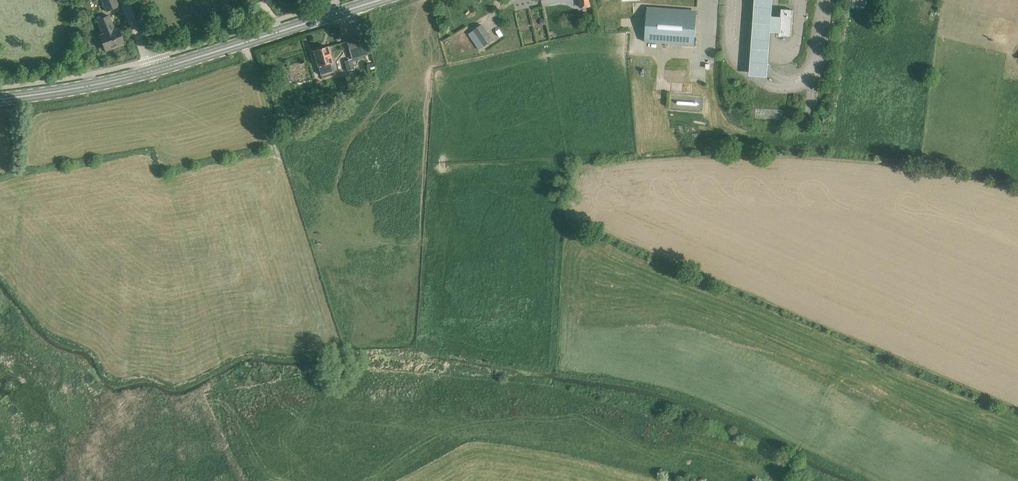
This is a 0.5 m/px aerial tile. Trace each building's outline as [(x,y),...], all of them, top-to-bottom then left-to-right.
[(117,0),(102,0),(107,11),(119,6),(117,0)] [(745,76),(764,78),(767,33),(770,0),(751,0),(745,76)] [(866,0),(853,0),(852,9),(866,9),(866,0)] [(782,9),(780,35),(792,36),(794,10),(782,9)] [(697,14),(648,10),(646,32),(695,36),(697,14)] [(104,18),(115,47),(124,43),(119,28),(115,29),(110,15),(104,18)] [(115,47),(104,18),(102,19),(98,20),(104,34),(100,35),(106,50),(115,47)] [(493,41),(482,24),(474,30),(485,46),(493,41)] [(557,24),(547,27),(550,38),(560,35),(557,24)] [(366,33),(346,39),(352,58),(372,52),(366,33)] [(333,62),(328,46),(314,50),(318,66),(333,62)] [(354,69),(352,59),(345,61),(348,71),(354,69)]
